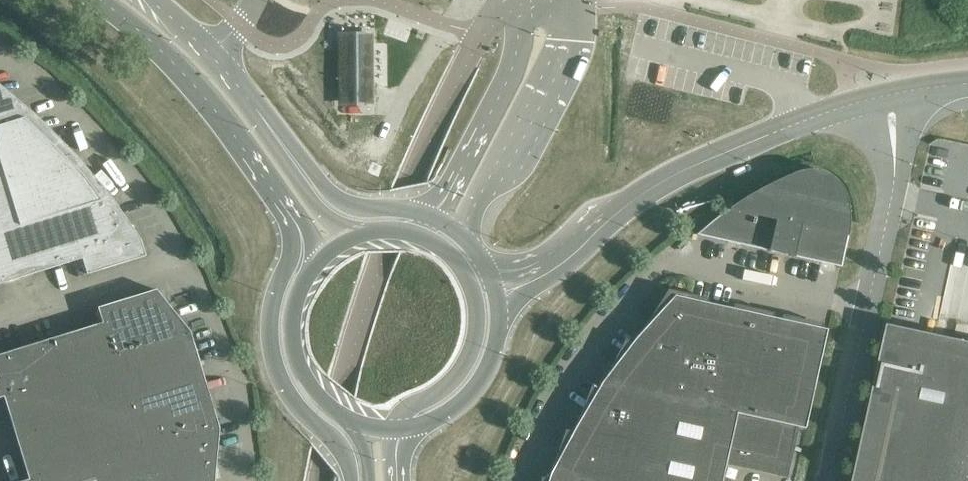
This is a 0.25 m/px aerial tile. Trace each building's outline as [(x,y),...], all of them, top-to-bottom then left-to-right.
[(369,45),(341,46),(342,98),(370,98),(369,45)] [(22,104),(22,105),(8,92),(0,85),(0,127),(36,116),(35,115),(22,104)] [(65,144),(64,144),(51,131),(35,115),(36,116),(0,127),(0,148),(9,176),(76,155),(75,154),(65,144)] [(0,148),(0,178),(9,176),(0,148)] [(110,196),(102,186),(101,186),(89,172),(76,155),(9,176),(23,223),(67,209),(110,196)] [(697,235),(727,241),(735,243),(743,245),(769,251),(771,252),(771,251),(782,254),(793,256),(793,257),(795,257),(799,257),(821,262),(829,264),(837,266),(841,267),(848,235),(849,227),(850,225),(850,219),(850,214),(849,211),(849,206),(847,199),(846,196),(845,193),(845,191),(843,188),(841,185),(839,182),(836,180),(833,177),(830,175),(826,173),(822,171),(817,170),(813,170),(808,170),(804,170),(798,172),(789,175),(778,180),(774,182),(767,185),(755,192),(746,197),(738,203),(734,205),(721,214),(710,223),(697,235)] [(9,176),(0,178),(0,230),(7,228),(23,223),(9,176)] [(141,240),(133,229),(123,215),(110,196),(67,209),(82,259),(87,274),(146,256),(141,240)] [(82,259),(67,209),(23,223),(7,228),(22,277),(82,259)] [(7,228),(0,230),(0,284),(3,283),(22,277),(7,228)] [(190,331),(170,307),(157,291),(157,290),(156,290),(155,290),(97,307),(102,323),(112,355),(190,331)] [(730,308),(707,303),(708,298),(670,290),(650,317),(643,330),(635,339),(719,358),(730,308)] [(719,358),(708,408),(765,420),(787,321),(788,316),(782,315),(781,319),(773,317),(774,313),(734,304),(732,309),(730,308),(719,358)] [(787,321),(765,420),(795,427),(805,429),(827,329),(822,328),(823,324),(788,316),(787,321)] [(127,404),(112,355),(102,323),(73,332),(55,337),(57,343),(68,378),(80,418),(127,404)] [(952,345),(936,341),(924,339),(912,336),(913,331),(892,327),(887,347),(885,347),(877,384),(875,393),(855,480),(967,480),(967,348),(952,345)] [(205,380),(199,361),(190,331),(112,355),(127,404),(205,380)] [(57,343),(55,337),(0,354),(0,398),(4,397),(68,378),(57,343)] [(635,339),(632,343),(625,339),(622,344),(607,375),(602,382),(601,384),(655,396),(708,408),(719,358),(635,339)] [(80,418),(68,378),(4,397),(16,438),(80,418)] [(220,428),(211,401),(211,398),(205,380),(127,404),(141,452),(220,428)] [(578,422),(575,429),(644,444),(655,396),(601,384),(599,387),(592,385),(590,389),(578,422)] [(795,427),(765,420),(708,408),(655,396),(644,444),(636,480),(722,480),(724,472),(727,459),(734,460),(743,462),(742,466),(785,475),(795,427)] [(141,452),(127,404),(80,418),(93,460),(99,480),(150,480),(141,452)] [(93,460),(80,418),(16,438),(29,479),(93,460)] [(217,461),(218,446),(220,428),(141,452),(150,480),(215,480),(217,461)] [(550,474),(583,480),(636,480),(644,444),(575,429),(573,432),(566,430),(552,468),(553,469),(550,474)] [(93,460),(29,479),(22,480),(99,480),(93,460)]
